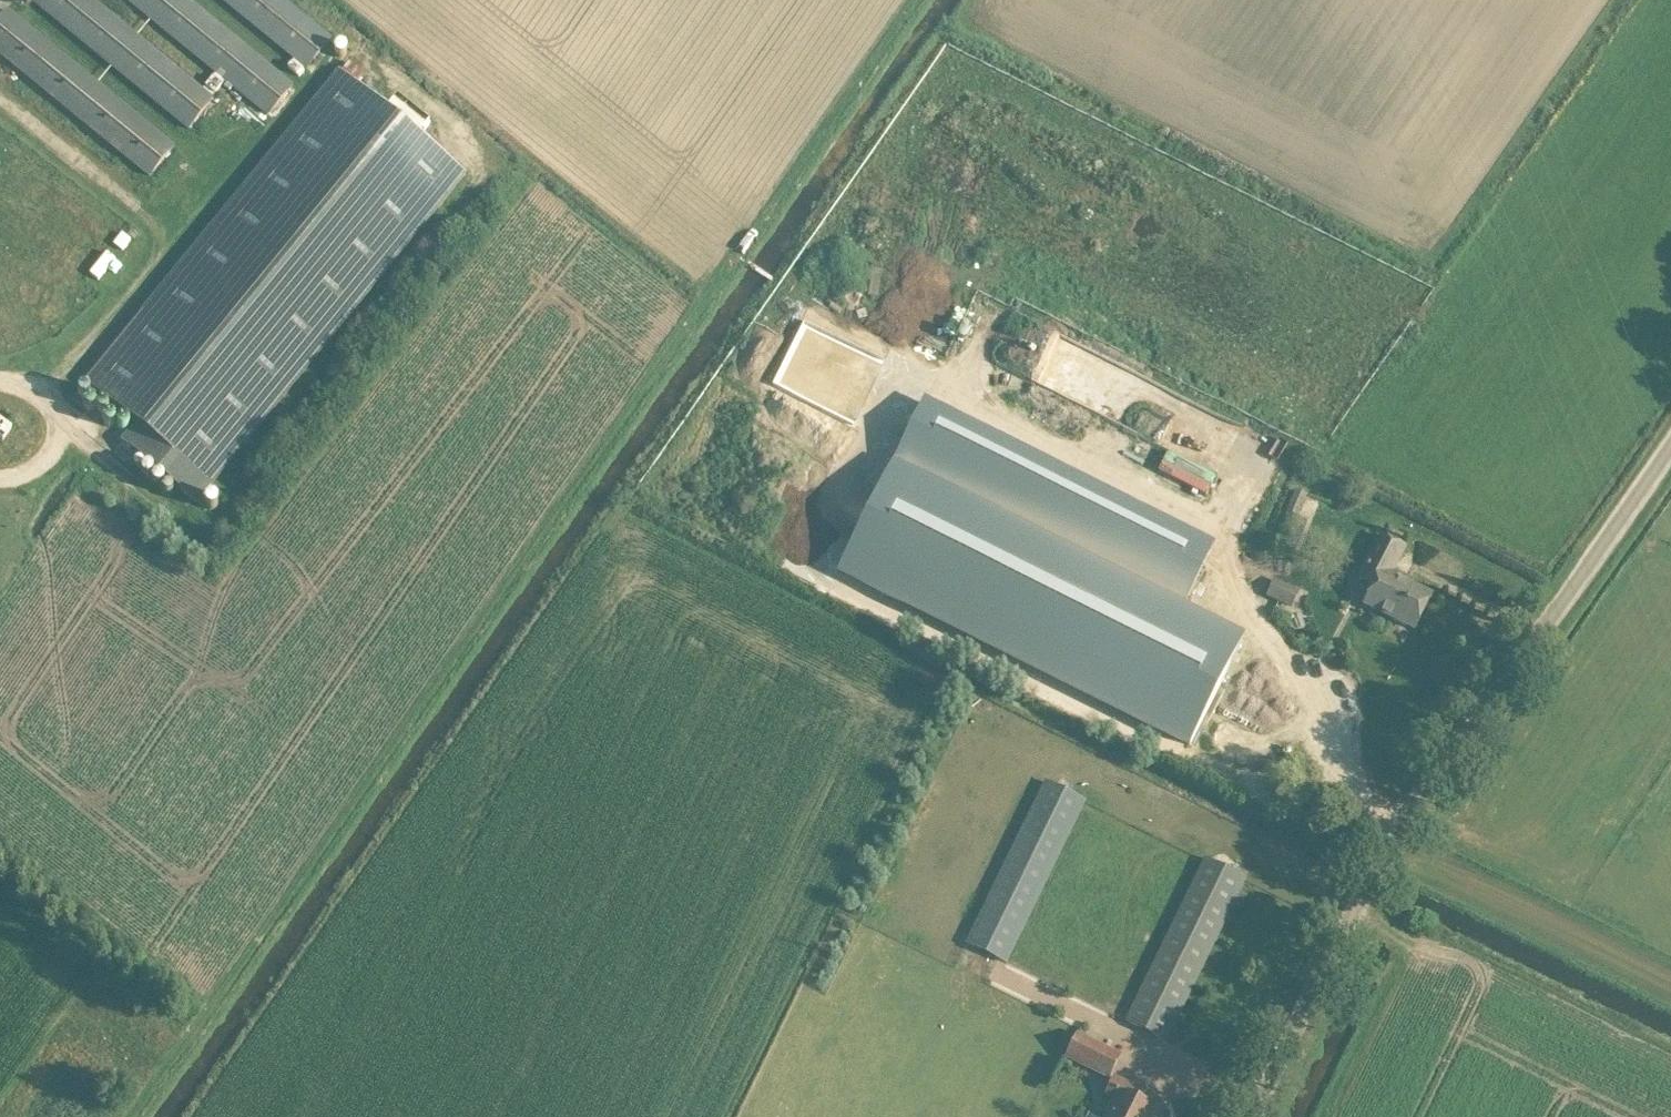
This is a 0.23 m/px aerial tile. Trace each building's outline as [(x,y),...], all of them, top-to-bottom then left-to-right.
[(193,209),(335,35),(292,0),(0,0),(0,51),(193,209)] [(121,440),(197,502),(466,173),(420,135),(430,123),(398,98),(388,109),(353,81),(361,71),(347,60),(340,70),(337,68),(84,381),(136,422),(121,440)] [(924,403),(841,570),(1190,744),(1229,666),(1243,638),(1182,607),(1212,547),(924,403)] [(1299,516),(1308,494),(1296,489),(1287,510),(1299,516)] [(1365,604),(1395,619),(1415,629),(1431,595),(1391,575),(1405,547),(1381,535),(1362,573),(1376,580),(1365,604)] [(1299,590),(1294,587),(1274,578),(1266,595),(1291,607),(1299,590)] [(1229,666),(1190,744),(1251,775),(1290,697),(1229,666)] [(1008,963),(1085,801),(1045,782),(968,943),(1008,963)] [(1126,1020),(1147,1030),(1167,1040),(1245,879),(1204,859),(1126,1020)] [(1120,1055),(1077,1034),(1066,1056),(1109,1077),(1120,1055)] [(1119,1080),(1114,1078),(1107,1094),(1115,1098),(1105,1116),(1152,1116),(1156,1109),(1135,1098),(1139,1090),(1119,1080)]
